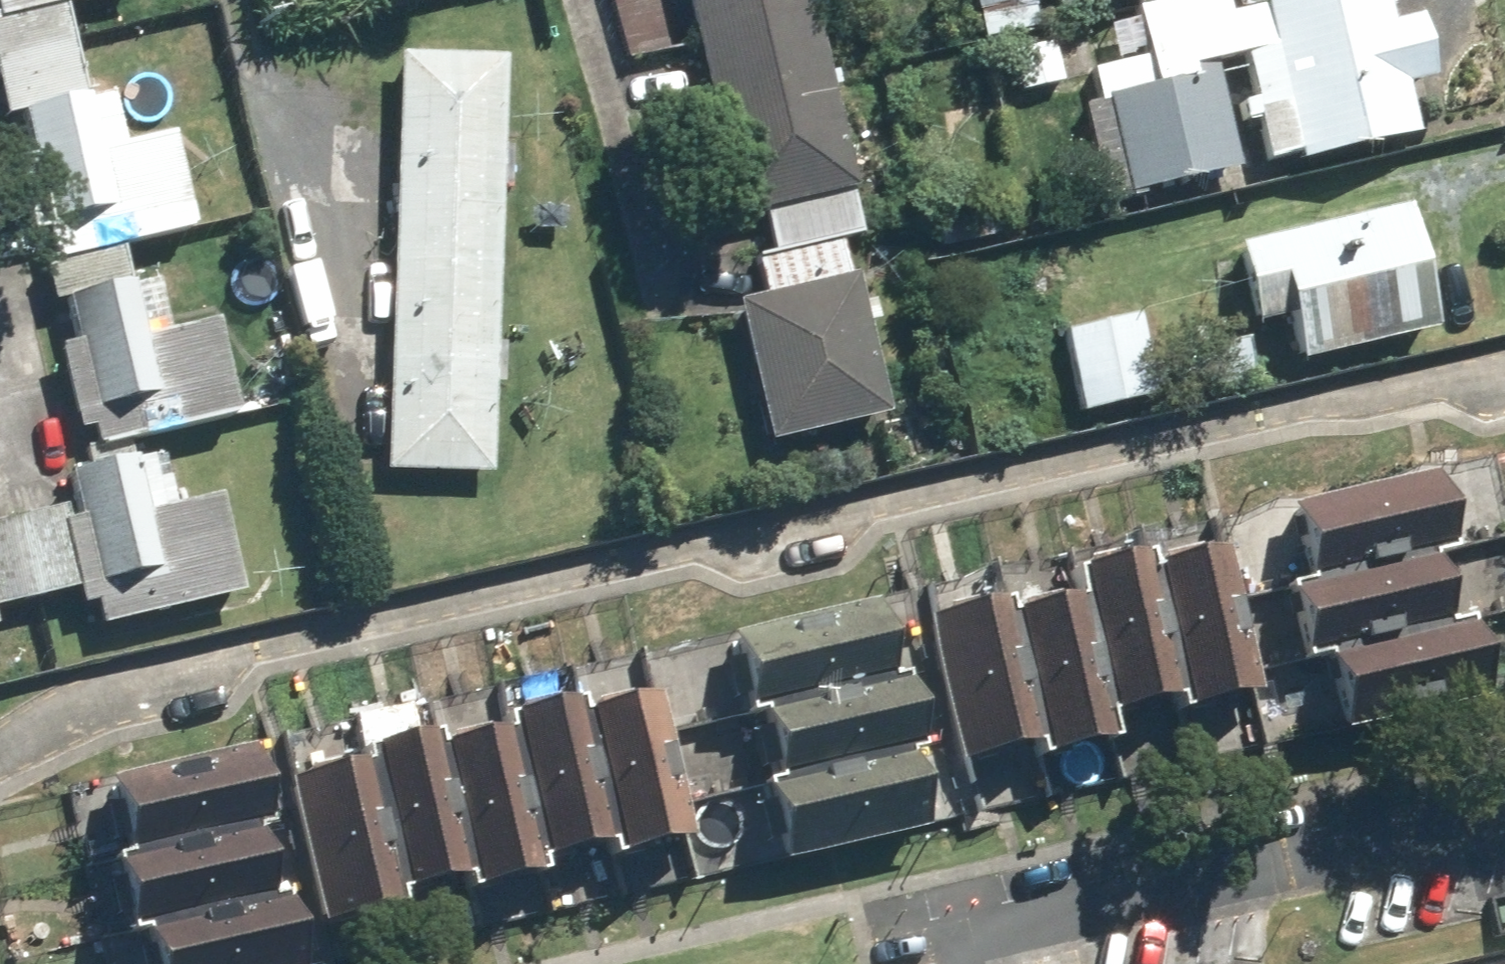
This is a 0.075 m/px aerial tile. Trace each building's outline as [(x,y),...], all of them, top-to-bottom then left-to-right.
[(3,17),(76,0),(0,0),(0,3),(3,17)] [(687,0),(610,0),(624,60),(697,44),(687,0)] [(697,44),(736,218),(765,211),(855,191),(860,190),(817,0),(687,0),(697,44)] [(984,39),(1041,26),(1035,0),(1037,0),(976,0),(984,39)] [(1084,10),(1126,0),(1082,0),(1084,10)] [(1242,55),(1268,170),(1419,135),(1408,87),(1441,79),(1427,15),(1393,22),(1388,0),(1266,0),(1267,5),(1231,13),(1229,0),(1139,0),(1158,83),(1199,74),(1197,65),(1242,55)] [(90,94),(70,5),(0,21),(0,86),(6,113),(90,94)] [(507,58),(403,54),(389,468),(493,472),(507,58)] [(1158,83),(1108,95),(1130,194),(1247,168),(1224,68),(1199,74),(1158,83)] [(90,94),(6,113),(41,266),(46,265),(129,246),(207,228),(185,131),(102,149),(90,94)] [(865,235),(855,191),(765,211),(775,255),(865,235)] [(1418,285),(1438,281),(1420,204),(1239,245),(1257,324),(1290,317),(1299,359),(1429,330),(1418,285)] [(853,273),(846,243),(758,263),(765,293),(853,273)] [(149,333),(129,246),(46,265),(54,301),(68,298),(78,342),(64,346),(83,428),(95,425),(100,446),(243,413),(220,317),(149,333)] [(894,414),(861,271),(853,273),(765,293),(739,299),(772,442),(894,414)] [(1136,328),(1064,344),(1082,425),(1154,408),(1136,328)] [(99,600),(106,629),(248,596),(224,494),(178,504),(165,449),(67,472),(78,521),(68,523),(87,603),(99,600)] [(1304,483),(1324,571),(1455,541),(1474,537),(1455,449),(1304,483)] [(80,588),(65,524),(0,539),(0,606),(80,588)] [(1204,695),(1279,678),(1247,539),(1173,556),(1202,684),(1204,695)] [(1125,715),(1197,698),(1168,570),(1163,551),(1092,568),(1098,595),(1125,715)] [(1465,621),(1450,553),(1320,582),(1296,587),(1312,656),(1465,621)] [(1090,592),(1017,609),(1048,743),(1051,755),(1123,738),(1117,712),(1090,592)] [(958,757),(1042,738),(1012,604),(1009,594),(925,613),(958,757)] [(901,676),(884,601),(734,635),(751,710),(770,706),(901,676)] [(1360,737),(1504,704),(1504,691),(1491,629),(1471,634),(1343,663),(1360,737)] [(770,706),(787,778),(918,748),(941,742),(925,671),(770,706)] [(676,682),(604,698),(637,841),(638,847),(710,831),(676,682)] [(599,699),(526,715),(561,870),(634,853),(601,710),(599,699)] [(522,721),(451,737),(482,873),(485,884),(556,868),(554,862),(522,721)] [(443,728),(373,744),(407,895),(477,879),(443,728)] [(274,826),(286,823),(267,737),(114,771),(134,857),(274,826)] [(937,828),(918,748),(787,778),(768,782),(786,862),(937,828)] [(368,760),(294,777),(326,918),(400,901),(368,760)] [(134,857),(121,860),(136,926),(289,891),(274,826),(134,857)] [(150,923),(159,963),(318,963),(301,889),(289,891),(150,923)]
